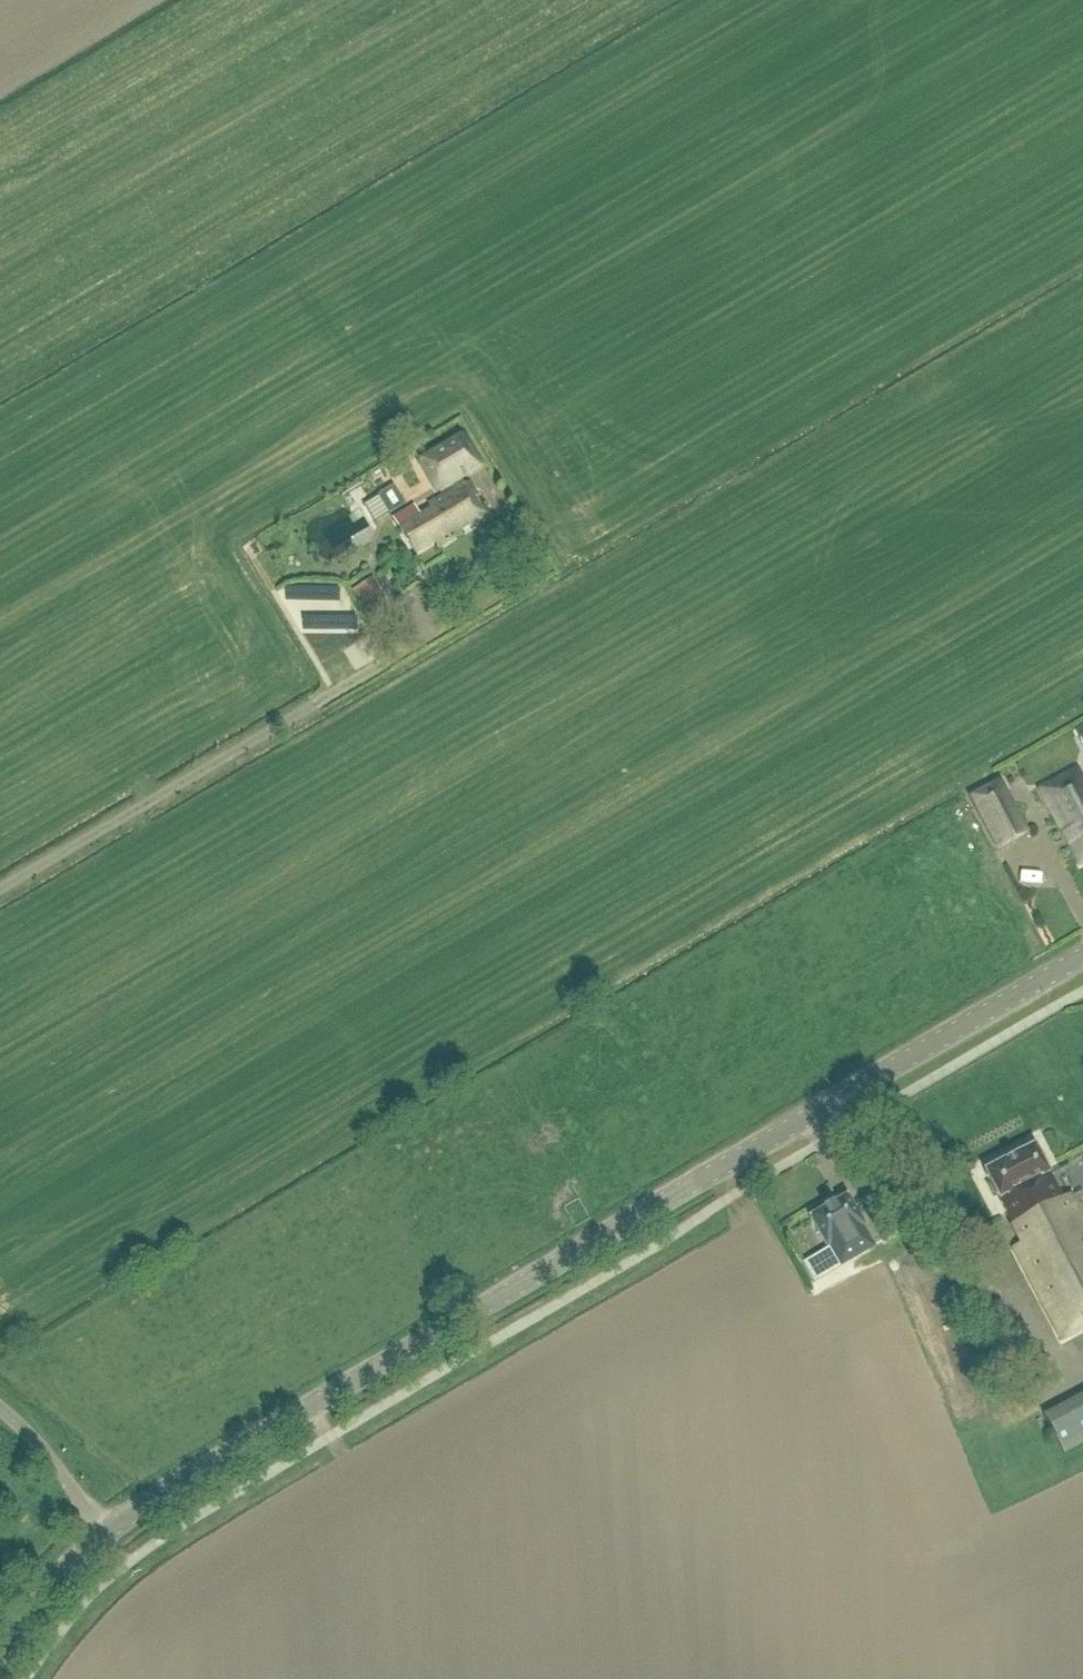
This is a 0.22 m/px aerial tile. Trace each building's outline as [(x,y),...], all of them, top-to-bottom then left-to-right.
[(460,482),(485,467),(465,433),(415,463),(435,497),(450,488),(460,482)] [(468,485),(464,488),(460,482),(450,488),(452,492),(428,506),(431,512),(420,518),(413,507),(392,520),(399,531),(400,531),(414,554),(434,543),(437,548),(488,517),(468,485)] [(386,605),(373,583),(353,595),(366,617),(386,605)] [(1082,865),(1082,783),(1077,771),(1039,791),(1080,866),(1082,865)] [(1029,833),(1000,779),(967,797),(996,851),(1029,833)] [(1062,1341),(1070,1336),(1082,1329),(1082,1224),(1069,1196),(1061,1200),(1035,1149),(1034,1147),(983,1173),(985,1175),(1022,1245),(1013,1249),(1062,1341)] [(882,1245),(886,1242),(902,1233),(891,1210),(880,1192),(859,1205),(882,1245)] [(827,1249),(828,1249),(840,1269),(875,1249),(863,1228),(864,1227),(847,1197),(809,1219),(827,1249)] [(983,1328),(990,1325),(984,1315),(978,1318),(983,1328)] [(1045,1424),(1061,1455),(1082,1444),(1082,1404),(1045,1424)]
